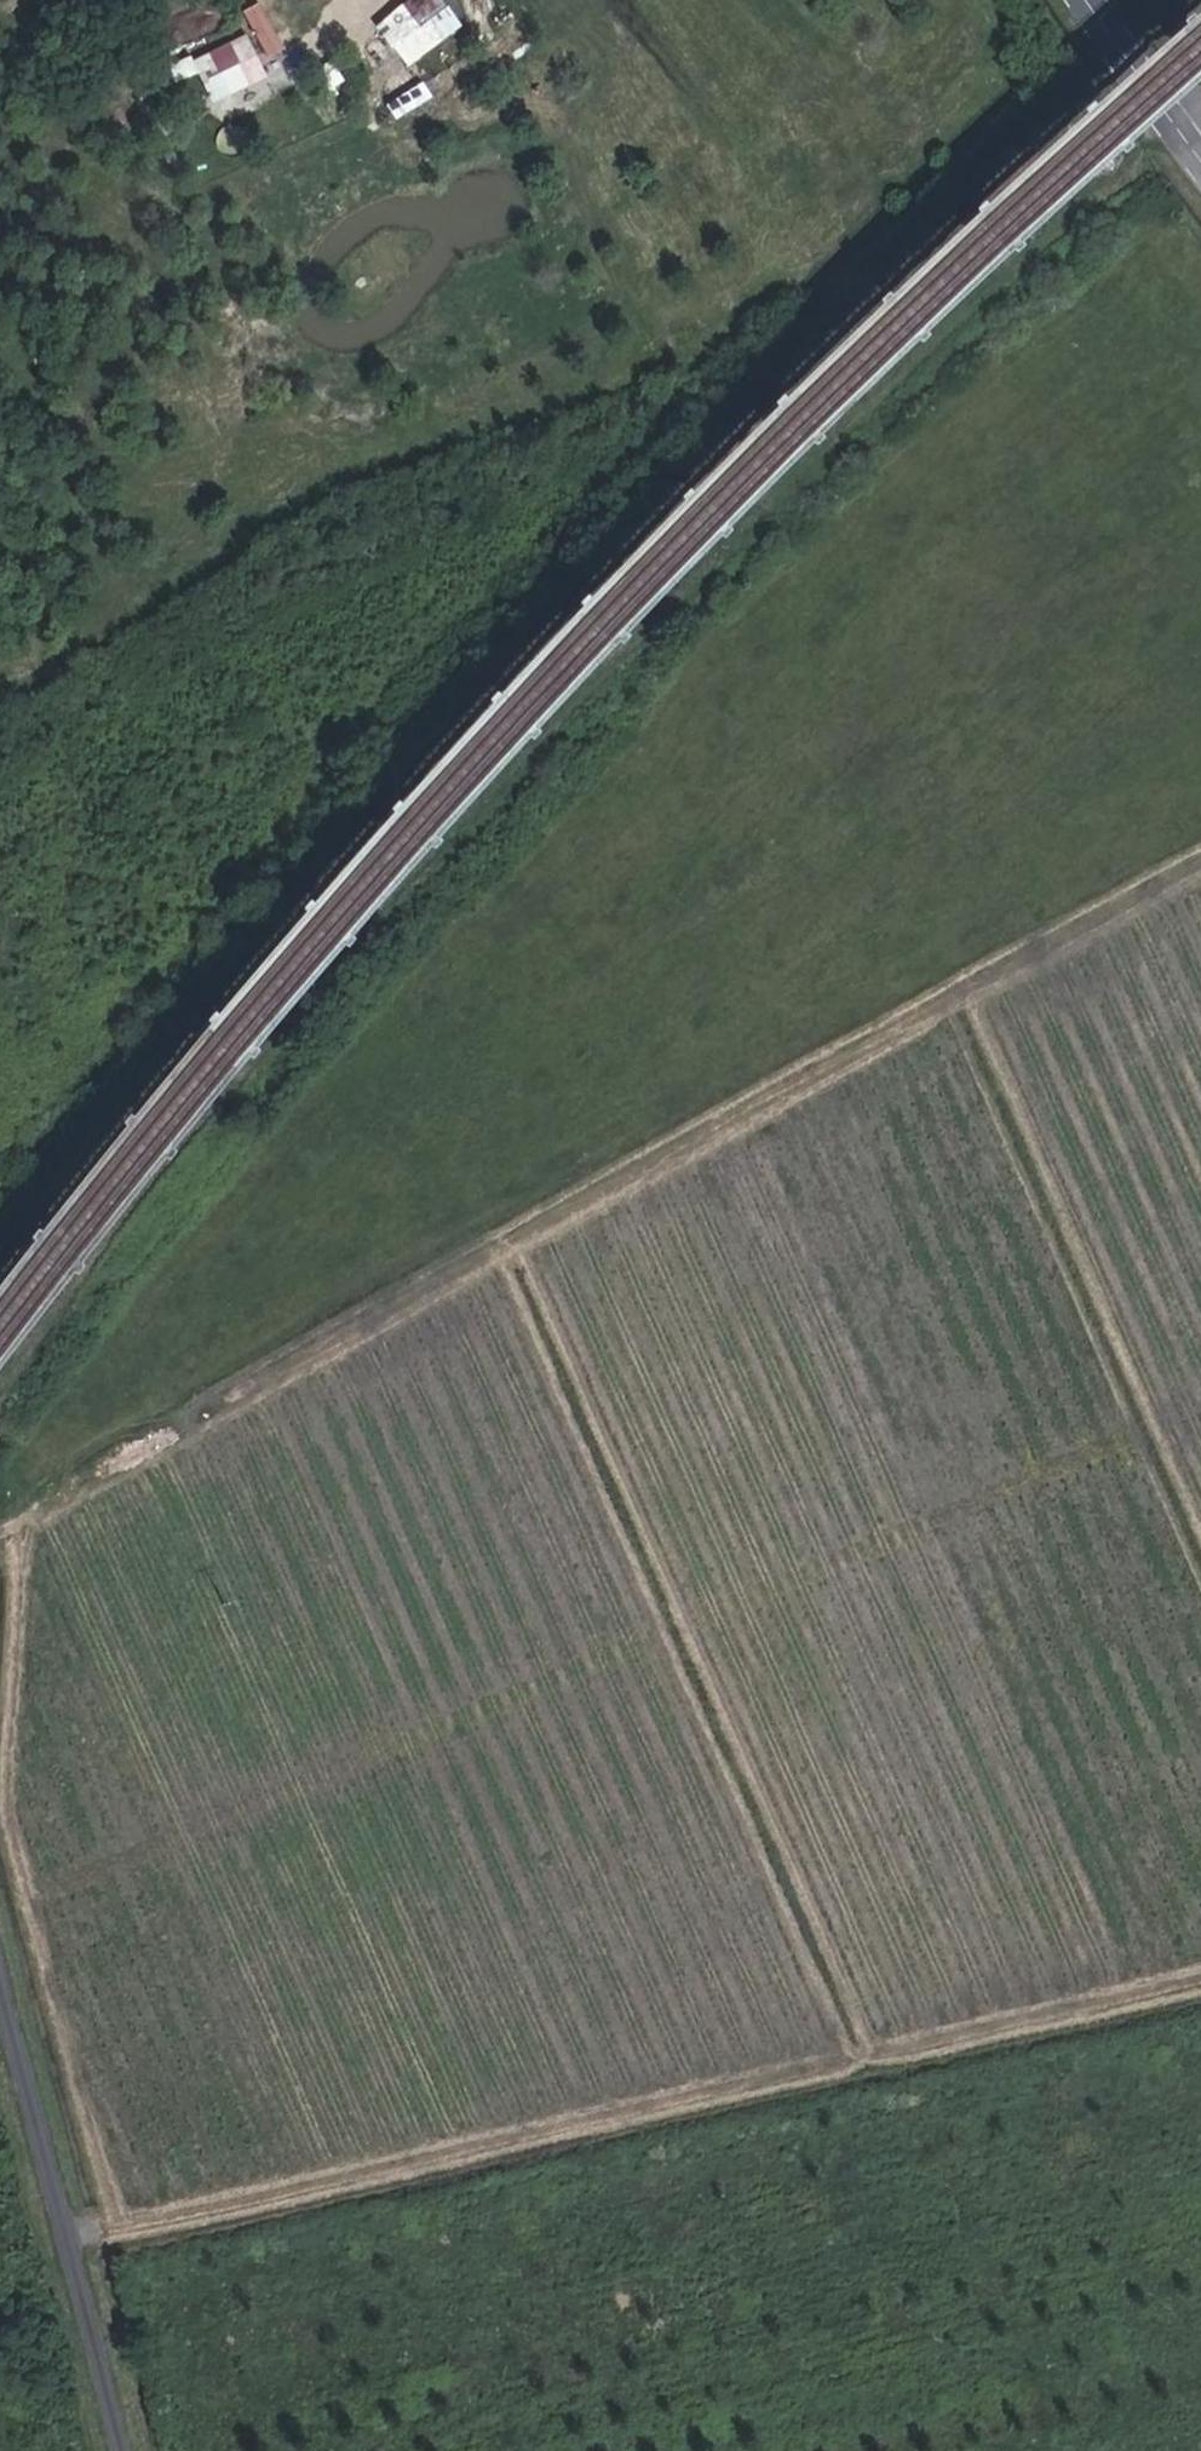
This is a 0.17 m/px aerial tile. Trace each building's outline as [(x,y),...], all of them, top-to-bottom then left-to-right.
[(285,45),(260,0),(259,0),(244,9),(269,54),(285,45)] [(464,22),(447,0),(402,0),(375,20),(407,64),(464,22)] [(211,100),(269,74),(248,30),(190,56),(211,100)]
